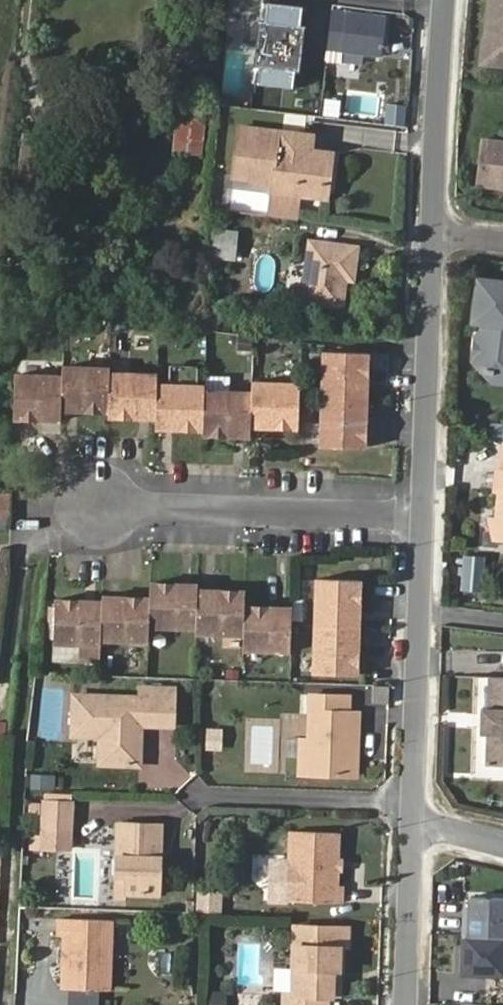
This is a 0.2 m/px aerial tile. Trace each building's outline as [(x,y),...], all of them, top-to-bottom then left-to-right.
[(474,62),(502,66),(502,0),(484,0),(474,62)] [(298,88),(308,7),(261,2),(251,83),(298,88)] [(382,57),(386,15),(332,10),(328,45),(327,51),(340,52),(382,57)] [(339,63),(340,52),(327,51),(327,61),(339,63)] [(339,117),(341,99),(323,97),(321,115),(339,117)] [(206,101),(179,98),(175,152),(201,155),(206,101)] [(405,124),(408,106),(389,103),(387,122),(405,124)] [(233,161),(327,172),(329,153),(307,151),(308,137),(236,128),(233,161)] [(469,133),(465,177),(502,182),(502,136),(469,133)] [(327,181),(327,172),(233,161),(232,175),(252,178),(251,184),(271,186),(273,170),(281,172),(281,176),(295,178),(304,188),(318,189),(327,181)] [(273,170),(271,186),(271,191),(268,215),(301,219),(303,194),(325,196),(327,181),(318,189),(304,188),(295,178),(281,176),(281,172),(273,170)] [(236,231),(210,228),(207,256),(234,259),(236,231)] [(352,248),(305,242),(298,301),(339,307),(343,278),(348,279),(352,248)] [(475,282),(470,319),(473,322),(480,323),(477,343),(469,346),(466,364),(471,372),(491,374),(493,366),(502,366),(502,287),(475,282)] [(240,334),(236,352),(253,355),(257,338),(240,334)] [(321,349),(320,395),(352,396),(353,379),(366,380),(367,350),(321,349)] [(58,377),(57,399),(77,400),(77,412),(104,413),(105,373),(105,367),(58,365),(58,377)] [(471,372),(477,384),(496,387),(502,378),(502,366),(493,366),(491,374),(471,372)] [(220,373),(199,372),(199,383),(199,388),(219,388),(220,373)] [(153,374),(105,373),(104,413),(104,416),(138,417),(139,405),(152,405),(152,381),(153,374)] [(58,377),(11,375),(9,419),(43,419),(43,407),(57,407),(57,399),(58,377)] [(294,380),(247,379),(246,389),(246,410),(270,410),(269,424),(293,424),(294,394),(294,380)] [(353,379),(352,396),(365,396),(366,380),(353,379)] [(199,383),(152,381),(152,405),(152,413),(173,413),(172,426),(198,427),(199,388),(199,383)] [(219,388),(199,388),(198,427),(197,432),(233,433),(233,420),(246,420),(246,410),(246,389),(219,388)] [(352,396),(320,395),(319,440),(363,442),(365,414),(352,413),(352,396)] [(365,396),(352,396),(352,413),(365,414),(365,396)] [(57,407),(57,411),(77,412),(77,400),(57,399),(57,407)] [(152,413),(152,405),(139,405),(138,417),(151,417),(152,413)] [(43,419),(57,419),(57,411),(57,407),(43,407),(43,419)] [(270,410),(246,410),(246,420),(246,423),(269,424),(270,410)] [(173,413),(152,413),(151,417),(152,425),(172,426),(173,413)] [(246,423),(246,420),(233,420),(233,433),(246,434),(246,423)] [(10,530),(13,493),(0,492),(0,529),(10,530)] [(461,568),(464,550),(447,547),(441,580),(456,583),(458,568),(461,568)] [(486,593),(488,556),(464,555),(462,592),(486,593)] [(317,619),(350,620),(350,601),(361,601),(362,568),(318,568),(317,619)] [(146,624),(194,625),(194,596),(194,590),(179,590),(179,580),(147,580),(147,597),(146,624)] [(179,590),(194,590),(194,586),(194,581),(179,580),(179,590)] [(193,630),(240,630),(241,602),(241,586),(216,586),(215,597),(194,596),(194,625),(193,630)] [(194,590),(194,596),(215,597),(216,586),(194,586),(194,590)] [(99,639),(146,640),(146,624),(147,597),(119,596),(119,606),(100,606),(100,611),(99,639)] [(100,601),(100,606),(119,606),(119,596),(100,596),(100,601)] [(53,645),(99,646),(99,639),(100,611),(84,611),(85,600),(54,599),(53,645)] [(84,611),(100,611),(100,606),(100,601),(85,600),(84,611)] [(350,620),(360,620),(361,601),(350,601),(350,620)] [(288,646),(288,618),(289,613),(276,613),(277,603),(241,602),(240,630),(240,646),(288,646)] [(276,613),(289,613),(289,603),(277,603),(276,613)] [(350,634),(350,620),(317,619),(316,664),(359,665),(360,635),(350,634)] [(360,635),(360,620),(350,620),(350,634),(360,635)] [(477,726),(484,727),(483,752),(502,753),(502,667),(486,666),(485,698),(478,697),(477,726)] [(142,717),(173,717),(173,686),(140,687),(140,698),(74,697),(73,735),(100,736),(100,762),(141,763),(141,737),(135,730),(135,724),(142,724),(142,717)] [(352,742),(353,709),(347,709),(348,692),(310,692),(309,739),(309,770),(347,771),(347,742),(352,742)] [(358,709),(353,709),(352,742),(347,742),(347,771),(357,771),(358,709)] [(298,770),(309,770),(309,739),(299,739),(298,770)] [(33,774),(31,787),(52,791),(55,778),(33,774)] [(71,804),(45,804),(45,832),(71,832),(71,804)] [(161,889),(162,820),(119,820),(118,872),(128,872),(128,889),(161,889)] [(341,863),(342,849),(342,825),(296,823),(295,892),(347,894),(347,877),(341,877),(341,863)] [(71,851),(71,832),(45,832),(44,851),(71,851)] [(128,872),(118,872),(117,895),(128,896),(128,889),(128,872)] [(224,886),(202,886),(202,904),(224,904),(224,886)] [(502,939),(502,938),(502,899),(466,898),(466,909),(466,921),(461,921),(461,937),(502,939)] [(345,957),(346,933),(346,916),(301,915),(299,982),(291,982),(290,1002),(322,1002),(323,983),(332,984),(336,984),(337,957),(345,957)] [(67,947),(67,962),(67,986),(114,987),(115,917),(62,916),(62,934),(67,934),(67,947)] [(502,939),(461,937),(459,975),(501,977),(502,939)] [(343,985),(345,957),(337,957),(336,984),(343,985)] [(331,1003),(332,984),(323,983),(322,1002),(331,1003)] [(230,989),(214,989),(214,1004),(230,1004),(230,989)]
